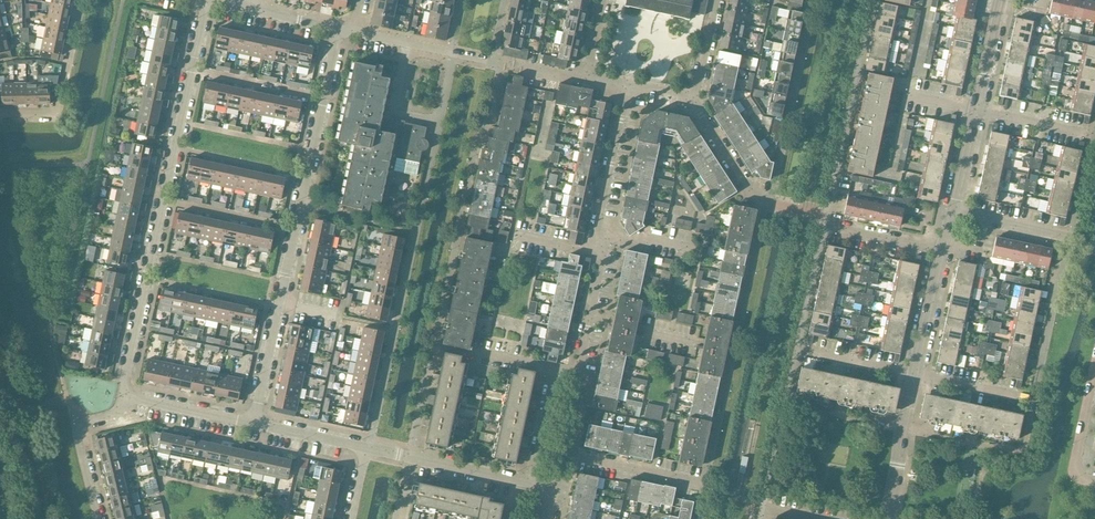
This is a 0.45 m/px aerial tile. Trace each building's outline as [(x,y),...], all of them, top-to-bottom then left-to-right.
[(322,3),(328,4),(328,7),(333,8),(335,0),(323,0),(322,3)] [(348,0),(335,0),(333,8),(339,9),(339,7),(346,8),(346,7),(348,0)] [(510,7),(529,11),(531,0),(512,0),(510,7)] [(569,6),(586,10),(587,6),(588,6),(590,0),(570,0),(569,6)] [(625,6),(689,20),(691,10),(698,12),(698,14),(704,15),(707,0),(626,0),(625,6)] [(729,4),(730,4),(730,9),(747,12),(750,0),(730,0),(729,4)] [(954,4),(974,9),(976,0),(955,0),(954,4)] [(1049,14),(1061,16),(1064,0),(1052,0),(1049,14)] [(1061,16),(1072,19),(1076,0),(1064,0),(1061,16)] [(1083,0),(1076,0),(1072,19),(1083,21),(1087,1),(1083,0)] [(396,5),(377,1),(374,13),(394,17),(393,19),(399,21),(400,16),(394,15),(396,5)] [(453,5),(433,1),(431,13),(450,17),(453,5)] [(1087,1),(1083,21),(1094,23),(1094,17),(1094,2),(1087,1)] [(900,7),(880,2),(878,14),(898,18),(900,7)] [(71,8),(51,3),(48,15),(69,19),(71,8)] [(802,6),(788,4),(787,10),(789,11),(789,10),(800,12),(802,6)] [(974,9),(954,4),(952,16),(956,17),(956,16),(972,20),(972,19),(974,9)] [(586,10),(569,6),(566,19),(585,23),(587,14),(585,14),(586,10)] [(772,6),(769,20),(776,21),(778,8),(772,6)] [(529,11),(510,7),(508,16),(510,16),(509,20),(526,24),(529,11)] [(756,14),(762,16),(767,16),(768,9),(758,7),(756,14)] [(729,13),(727,13),(725,21),(744,25),(747,12),(730,9),(729,13)] [(789,10),(789,11),(785,31),(800,34),(804,13),(800,12),(789,10)] [(394,17),(374,13),(372,25),(391,29),(393,19),(394,17)] [(450,17),(431,13),(428,25),(448,29),(450,17)] [(157,28),(160,15),(154,14),(151,26),(157,28)] [(898,18),(878,14),(875,25),(895,29),(898,18)] [(69,19),(48,15),(46,27),(66,31),(69,19)] [(178,29),(180,20),(160,15),(157,28),(184,33),(184,30),(181,29),(180,30),(178,29)] [(1051,21),(1047,15),(1043,18),(1047,24),(1051,21)] [(956,16),(956,17),(954,27),(974,32),(977,20),(972,19),(972,20),(956,16)] [(1036,22),(1016,18),(1013,29),(1034,33),(1036,22)] [(1043,18),(1038,21),(1042,27),(1047,24),(1043,18)] [(585,23),(566,19),(563,32),(581,36),(582,32),(583,32),(585,23)] [(509,20),(508,24),(506,24),(505,33),(523,37),(526,24),(509,20)] [(744,25),(725,21),(724,30),(725,30),(724,35),(741,38),(744,25)] [(919,23),(913,21),(911,32),(916,34),(919,23)] [(939,25),(933,23),(931,34),(936,35),(939,25)] [(448,29),(428,25),(426,37),(445,41),(448,29)] [(895,29),(875,25),(873,36),(893,40),(895,29)] [(66,31),(46,27),(43,38),(64,43),(66,31)] [(974,32),(954,27),(951,39),(972,43),(974,32)] [(175,44),(177,35),(179,35),(179,36),(183,37),(184,33),(157,28),(155,39),(175,44)] [(232,30),(219,28),(215,48),(227,51),(232,30)] [(1034,33),(1013,29),(1011,40),(1031,45),(1034,33)] [(243,33),(232,30),(227,51),(239,54),(243,33)] [(800,34),(785,31),(780,52),(795,55),(800,34)] [(581,36),(563,32),(561,45),(579,49),(581,40),(580,40),(581,36)] [(255,35),(243,33),(239,54),(251,56),(255,35)] [(523,37),(505,33),(503,42),(504,42),(503,47),(504,47),(512,49),(516,49),(520,50),(523,37)] [(1039,35),(1034,33),(1031,45),(1037,46),(1039,35)] [(936,35),(931,34),(928,45),(934,47),(936,35)] [(267,38),(255,35),(251,56),(262,59),(267,38)] [(723,39),(722,39),(720,48),(738,52),(741,38),(724,35),(723,39)] [(893,40),(873,36),(870,47),(891,51),(893,40)] [(914,45),(916,37),(910,36),(909,41),(902,40),(902,42),(908,44),(914,45)] [(61,55),(64,43),(43,38),(41,50),(40,50),(38,56),(50,59),(51,53),(61,55)] [(278,40),(267,38),(262,59),(274,61),(278,40)] [(0,41),(0,60),(12,57),(7,39),(0,41)] [(175,44),(155,39),(152,51),(179,57),(179,53),(176,52),(175,53),(173,53),(175,44)] [(972,43),(951,39),(949,50),(969,54),(972,43)] [(1060,39),(1058,50),(1065,52),(1068,41),(1060,39)] [(290,43),(279,40),(278,40),(274,61),(286,64),(290,43)] [(1031,45),(1011,40),(1009,51),(1029,56),(1031,45)] [(776,43),(764,41),(763,48),(775,51),(776,43)] [(302,45),(290,43),(286,64),(297,66),(302,45)] [(1084,44),(1082,56),(1094,59),(1094,46),(1084,44)] [(314,48),(302,45),(297,66),(310,69),(314,48)] [(579,49),(561,45),(558,58),(560,59),(567,60),(575,62),(576,58),(577,58),(579,49)] [(891,51),(870,47),(868,58),(888,62),(891,51)] [(969,54),(949,50),(947,61),(967,65),(969,54)] [(179,57),(152,51),(150,63),(170,67),(172,58),(174,58),(174,60),(178,60),(179,57)] [(719,51),(717,63),(738,67),(741,56),(719,51)] [(1029,56),(1009,51),(1006,62),(1026,67),(1029,56)] [(795,55),(780,52),(776,73),(791,76),(795,55)] [(912,56),(906,55),(903,66),(909,67),(912,56)] [(1082,56),(1080,67),(1094,70),(1094,59),(1082,56)] [(888,62),(868,58),(866,70),(867,70),(886,74),(888,62)] [(14,71),(14,64),(13,60),(6,62),(7,66),(9,71),(14,71)] [(765,71),(767,62),(760,60),(758,69),(765,71)] [(967,65),(947,61),(944,72),(965,76),(967,65)] [(375,66),(355,62),(338,141),(355,145),(342,205),(359,209),(362,210),(362,212),(369,214),(372,203),(381,205),(388,170),(417,176),(422,151),(423,151),(424,151),(425,151),(426,150),(427,149),(428,148),(428,147),(429,147),(429,146),(429,145),(429,144),(428,143),(428,142),(427,141),(427,140),(426,140),(425,139),(424,139),(427,127),(404,123),(403,127),(394,125),(395,123),(386,122),(386,123),(381,122),(391,79),(381,77),(384,66),(376,64),(375,66)] [(1026,67),(1006,62),(1004,73),(1024,78),(1026,67)] [(170,67),(150,63),(147,74),(174,80),(174,76),(171,76),(170,77),(168,76),(170,67)] [(717,63),(714,74),(736,78),(738,67),(717,63)] [(1080,67),(1077,78),(1094,82),(1094,70),(1080,67)] [(763,79),(765,71),(758,69),(756,78),(763,79)] [(965,76),(944,72),(942,84),(957,87),(955,96),(960,97),(965,76)] [(791,76),(776,73),(771,93),(786,97),(791,76)] [(869,73),(866,86),(863,86),(862,93),(865,94),(862,106),(887,111),(894,78),(869,73)] [(1004,73),(1001,85),(1022,89),(1024,78),(1004,73)] [(174,80),(147,74),(145,86),(164,91),(167,81),(169,82),(169,83),(173,84),(174,80)] [(736,78),(714,74),(712,85),(734,89),(736,78)] [(512,84),(508,83),(505,95),(526,99),(528,88),(522,86),(524,77),(514,75),(512,84)] [(1077,78),(1075,89),(1094,93),(1094,82),(1077,78)] [(220,85),(208,82),(203,103),(215,105),(220,85)] [(2,83),(0,83),(0,95),(2,95),(2,104),(14,104),(14,83),(2,83)] [(26,83),(14,83),(14,104),(26,104),(26,83)] [(38,83),(26,83),(26,104),(38,104),(38,83)] [(50,83),(38,83),(38,104),(51,104),(50,83)] [(571,86),(559,84),(555,104),(566,107),(571,86)] [(232,87),(220,85),(215,105),(227,108),(232,87)] [(734,89),(712,85),(709,96),(731,101),(734,89)] [(1001,85),(997,105),(1002,106),(1004,97),(1019,101),(1022,89),(1001,85)] [(164,91),(145,86),(142,99),(168,104),(169,100),(166,100),(165,101),(162,100),(164,91)] [(582,88),(581,88),(571,86),(566,107),(578,109),(578,106),(582,88)] [(243,90),(232,87),(227,108),(239,110),(243,90)] [(593,90),(582,88),(581,88),(582,88),(578,106),(594,110),(595,101),(591,100),(593,90)] [(1094,93),(1075,89),(1073,100),(1093,104),(1094,93)] [(255,92),(244,90),(243,90),(239,110),(251,113),(255,92)] [(554,93),(545,91),(543,100),(552,102),(554,93)] [(267,94),(255,92),(251,113),(262,115),(267,94)] [(786,97),(771,93),(767,115),(782,118),(786,97)] [(278,97),(267,95),(267,94),(262,115),(274,118),(278,97)] [(505,95),(505,98),(503,98),(502,105),(523,110),(526,99),(505,95)] [(731,101),(709,96),(709,99),(714,100),(713,106),(717,114),(718,114),(733,104),(731,101)] [(290,100),(279,97),(278,97),(274,118),(286,120),(290,100)] [(168,104),(142,99),(140,110),(159,114),(161,105),(163,106),(164,107),(168,108),(168,104)] [(302,102),(290,100),(286,120),(298,123),(302,102)] [(1093,104),(1073,100),(1070,112),(1085,115),(1083,123),(1088,125),(1093,104)] [(611,104),(600,102),(595,101),(594,110),(598,110),(596,120),(607,123),(611,104)] [(733,104),(718,114),(717,114),(714,116),(720,126),(739,114),(733,104)] [(523,110),(502,105),(500,113),(501,113),(501,117),(521,121),(523,110)] [(760,113),(756,106),(752,109),(756,116),(760,113)] [(862,106),(859,119),(856,118),(855,126),(858,126),(855,139),(880,144),(887,111),(862,106)] [(159,114),(140,110),(137,122),(163,127),(164,124),(161,123),(160,124),(157,123),(159,114)] [(675,130),(679,115),(657,111),(642,120),(640,129),(659,133),(659,130),(663,128),(672,130),(675,130)] [(739,114),(720,126),(727,135),(745,123),(739,114)] [(949,123),(934,120),(932,131),(952,136),(956,115),(951,114),(949,123)] [(689,117),(679,115),(675,130),(676,131),(684,144),(685,144),(700,134),(689,117)] [(501,117),(500,120),(498,120),(497,127),(497,128),(515,132),(519,133),(521,121),(501,117)] [(772,118),(765,117),(763,125),(770,126),(772,118)] [(607,123),(596,120),(587,118),(584,129),(605,134),(607,123)] [(783,121),(775,119),(772,133),(775,134),(780,135),(783,121)] [(163,127),(137,122),(135,134),(154,138),(156,129),(158,129),(159,130),(163,131),(163,127)] [(745,123),(727,135),(733,145),(751,133),(745,123)] [(993,123),(989,143),(1009,148),(1011,136),(996,133),(998,124),(993,123)] [(495,127),(494,131),(493,130),(491,138),(510,142),(513,143),(515,132),(497,128),(497,127),(495,127)] [(605,134),(584,129),(582,140),(603,145),(605,134)] [(640,129),(638,141),(656,145),(656,144),(659,133),(640,129)] [(952,136),(932,131),(929,142),(949,147),(952,136)] [(751,133),(733,145),(739,154),(758,142),(751,133)] [(700,134),(685,144),(684,144),(681,146),(687,156),(706,144),(700,134)] [(489,137),(489,141),(487,141),(486,148),(504,152),(504,153),(507,153),(510,142),(491,138),(489,137)] [(855,139),(852,151),(849,150),(848,158),(851,159),(848,172),(872,177),(880,144),(855,139)] [(603,145),(582,140),(580,151),(600,156),(603,145)] [(656,145),(638,141),(636,152),(657,157),(660,145),(656,144),(656,145)] [(1077,150),(1062,146),(1059,158),(1079,163),(1084,142),(1079,141),(1077,150)] [(758,142),(739,154),(745,164),(764,152),(758,142)] [(949,147),(929,142),(927,153),(947,158),(949,147)] [(152,147),(133,143),(130,155),(156,161),(157,157),(153,156),(152,157),(150,157),(152,147)] [(1009,148),(989,143),(986,154),(1007,159),(1009,148)] [(706,144),(687,156),(693,166),(712,154),(706,144)] [(484,148),(483,151),(482,151),(480,159),(502,163),(504,153),(504,152),(486,148),(484,148)] [(600,156),(580,151),(577,162),(598,167),(600,156)] [(636,152),(633,163),(655,168),(657,157),(636,152)] [(764,152),(745,164),(751,173),(770,161),(764,152)] [(947,158),(927,153),(925,164),(945,169),(947,158)] [(712,154),(693,166),(699,175),(718,163),(712,154)] [(1007,159),(986,154),(984,165),(1004,170),(1007,159)] [(156,161),(130,155),(128,167),(147,171),(149,162),(151,163),(152,164),(155,165),(156,161)] [(204,161),(191,158),(187,179),(199,182),(204,161)] [(1079,163),(1059,158),(1057,169),(1077,174),(1079,163)] [(502,163),(480,159),(478,166),(480,167),(479,170),(500,174),(502,163)] [(215,163),(204,161),(199,182),(211,184),(215,163)] [(770,161),(751,173),(753,176),(757,173),(761,178),(770,180),(771,176),(774,162),(770,162),(770,161)] [(598,167),(577,162),(575,173),(596,178),(598,167)] [(227,166),(215,163),(211,184),(223,187),(227,166)] [(633,163),(631,174),(652,179),(655,168),(633,163)] [(718,163),(699,175),(706,185),(724,173),(718,163)] [(945,169),(925,164),(922,175),(942,180),(945,169)] [(1004,170),(984,165),(982,176),(1002,181),(1004,170)] [(239,168),(227,166),(223,187),(234,189),(239,168)] [(147,171),(128,167),(125,179),(151,184),(152,180),(148,180),(147,181),(145,180),(147,171)] [(250,171),(239,168),(234,189),(246,192),(250,171)] [(1077,174),(1057,169),(1054,180),(1074,185),(1077,174)] [(479,170),(478,173),(477,173),(475,181),(497,185),(500,174),(479,170)] [(262,173),(250,171),(246,192),(258,194),(262,173)] [(274,176),(262,173),(258,194),(269,197),(274,176)] [(596,178),(575,173),(573,184),(593,189),(596,178)] [(724,173),(706,185),(712,194),(730,182),(724,173)] [(631,174),(628,185),(650,190),(652,179),(631,174)] [(942,180),(922,175),(920,187),(940,191),(942,180)] [(286,178),(274,176),(269,197),(282,199),(286,178)] [(1002,181),(982,176),(979,187),(999,192),(1002,181)] [(682,177),(678,180),(682,186),(686,184),(682,177)] [(151,184),(125,179),(123,190),(142,195),(144,185),(146,186),(147,187),(150,188),(151,184)] [(1074,185),(1054,180),(1051,191),(1071,195),(1074,185)] [(497,185),(475,181),(474,188),(475,189),(474,192),(495,196),(497,185)] [(730,182),(712,194),(718,204),(737,192),(730,182)] [(593,189),(573,184),(570,195),(591,200),(593,189)] [(691,191),(686,184),(682,186),(687,193),(691,191)] [(650,190),(628,185),(626,196),(648,201),(650,190)] [(940,191),(920,187),(917,198),(937,202),(940,191)] [(999,192),(979,187),(975,208),(980,209),(982,200),(997,203),(999,192)] [(123,190),(120,202),(146,208),(147,204),(143,203),(142,204),(140,204),(142,195),(123,190)] [(1071,195),(1051,191),(1049,202),(1069,206),(1071,195)] [(474,192),(474,195),(472,195),(471,203),(493,207),(495,196),(474,192)] [(911,193),(907,196),(911,202),(915,199),(911,193)] [(860,197),(848,194),(844,215),(855,217),(860,197)] [(591,200),(570,195),(568,206),(588,211),(591,200)] [(648,201),(626,196),(624,207),(645,212),(648,201)] [(694,196),(690,199),(695,205),(699,203),(694,196)] [(902,199),(906,205),(911,202),(907,196),(902,199)] [(871,199),(860,197),(855,217),(866,219),(871,199)] [(882,202),(871,199),(866,219),(877,222),(882,202)] [(146,208),(120,202),(117,214),(137,218),(139,209),(141,209),(142,210),(145,211),(146,208)] [(893,204),(882,202),(877,222),(889,224),(893,204)] [(1069,206),(1049,202),(1046,213),(1061,217),(1059,226),(1064,227),(1069,206)] [(493,207),(471,203),(469,210),(470,211),(470,214),(490,219),(493,207)] [(703,210),(699,203),(695,205),(699,212),(703,210)] [(904,206),(893,204),(889,224),(900,227),(904,206)] [(342,205),(340,212),(357,216),(359,209),(342,205)] [(756,209),(735,205),(730,227),(751,232),(756,209)] [(588,211),(568,206),(565,217),(586,222),(588,211)] [(624,207),(621,218),(643,223),(645,212),(624,207)] [(192,215),(180,212),(175,233),(188,236),(192,215)] [(137,218),(117,214),(115,226),(141,232),(142,228),(138,227),(137,228),(135,228),(137,218)] [(490,219),(470,214),(467,226),(472,227),(470,236),(479,238),(481,229),(488,230),(490,219)] [(204,217),(192,215),(188,236),(199,238),(204,217)] [(715,217),(709,216),(707,215),(705,222),(713,224),(715,217)] [(400,224),(408,225),(410,218),(402,216),(400,224)] [(215,220),(204,217),(199,238),(211,241),(215,220)] [(586,222),(565,217),(563,229),(571,231),(584,233),(586,222)] [(643,223),(621,218),(621,221),(626,223),(624,229),(630,236),(645,226),(643,224),(643,223)] [(692,222),(676,218),(674,228),(690,231),(692,222)] [(337,224),(316,219),(313,231),(334,236),(337,224)] [(227,222),(216,220),(215,220),(211,241),(223,243),(227,222)] [(239,225),(227,222),(223,243),(234,246),(239,225)] [(713,224),(705,222),(705,225),(697,223),(695,232),(711,236),(713,224)] [(250,228),(239,225),(234,246),(246,248),(250,228)] [(141,232),(115,226),(112,238),(132,242),(134,233),(136,233),(137,235),(140,235),(141,232)] [(751,232),(730,227),(725,250),(747,254),(751,232)] [(262,230),(251,228),(250,228),(246,248),(258,251),(262,230)] [(500,228),(497,240),(508,242),(510,231),(500,228)] [(492,231),(488,230),(481,229),(479,238),(491,240),(492,231)] [(274,233),(262,230),(258,251),(270,253),(274,233)] [(334,236),(313,231),(311,243),(331,248),(334,236)] [(584,233),(571,231),(570,237),(582,240),(584,233)] [(405,238),(384,234),(381,246),(402,251),(405,238)] [(830,236),(825,257),(846,261),(848,249),(833,246),(835,237),(830,236)] [(466,237),(461,259),(458,273),(486,279),(493,243),(466,237)] [(582,240),(570,237),(569,243),(581,246),(582,240)] [(1008,240),(996,237),(992,257),(1003,260),(1008,240)] [(132,242),(112,238),(110,249),(136,255),(137,251),(133,250),(132,251),(130,251),(132,242)] [(1019,242),(1008,240),(1003,260),(1014,262),(1019,242)] [(1030,244),(1019,242),(1014,262),(1025,264),(1030,244)] [(331,248),(311,243),(308,255),(329,259),(331,248)] [(1041,247),(1030,244),(1025,264),(1036,267),(1041,247)] [(402,251),(381,246),(379,258),(400,262),(402,251)] [(334,270),(338,248),(332,247),(329,269),(334,270)] [(1052,249),(1041,247),(1036,267),(1048,269),(1052,249)] [(136,255),(110,249),(107,262),(127,266),(129,256),(131,257),(132,258),(135,259),(136,255)] [(648,255),(626,250),(624,262),(645,266),(648,255)] [(747,254),(725,250),(722,261),(744,266),(747,254)] [(580,256),(570,254),(568,263),(562,261),(559,272),(580,277),(582,266),(578,265),(580,256)] [(329,259),(308,255),(306,266),(326,271),(329,259)] [(915,264),(899,260),(897,272),(917,276),(921,256),(916,255),(915,264)] [(846,261),(825,257),(823,268),(843,272),(846,261)] [(400,262),(379,258),(376,269),(397,274),(400,262)] [(744,266),(722,261),(720,272),(742,277),(744,266)] [(979,265),(959,261),(956,273),(976,277),(979,265)] [(986,261),(981,264),(985,270),(990,267),(986,261)] [(645,266),(624,262),(621,273),(643,277),(645,266)] [(326,271),(306,266),(303,278),(324,283),(326,271)] [(843,272),(823,268),(821,279),(841,283),(843,272)] [(397,274),(376,269),(374,281),(395,286),(397,274)] [(125,274),(105,270),(103,283),(129,288),(130,284),(126,284),(125,285),(123,284),(125,274)] [(580,277),(559,272),(557,284),(579,289),(580,281),(579,281),(580,277)] [(742,277),(720,272),(718,283),(739,288),(742,277)] [(917,276),(897,272),(894,283),(914,287),(917,276)] [(458,273),(451,308),(478,314),(486,279),(458,273)] [(643,277),(621,273),(619,284),(641,289),(643,277)] [(976,277),(956,273),(954,284),(974,288),(976,277)] [(324,283),(303,278),(301,290),(321,295),(324,283)] [(841,283),(821,279),(818,290),(838,294),(841,283)] [(395,286),(374,281),(371,293),(392,297),(395,286)] [(129,288),(103,283),(100,294),(120,298),(122,289),(124,290),(124,291),(128,292),(129,288)] [(739,288),(718,283),(715,294),(737,299),(739,288)] [(914,287),(894,283),(892,294),(912,298),(914,287)] [(1002,283),(1000,294),(1007,295),(1010,284),(1002,283)] [(579,289),(557,284),(554,295),(575,300),(576,296),(577,296),(579,289)] [(641,289),(619,284),(617,295),(620,296),(638,300),(638,299),(641,289)] [(974,288),(954,284),(951,295),(972,299),(974,288)] [(1041,291),(1021,287),(1018,298),(1039,303),(1041,291)] [(176,291),(163,289),(159,309),(171,312),(176,291)] [(838,294),(818,290),(816,301),(836,305),(838,294)] [(187,294),(176,291),(171,312),(183,315),(187,294)] [(392,297),(371,293),(369,304),(390,309),(392,297)] [(120,298),(100,294),(98,306),(124,311),(125,308),(121,307),(120,308),(118,307),(120,298)] [(199,296),(187,294),(183,315),(195,317),(199,296)] [(737,299),(715,294),(713,305),(735,310),(737,299)] [(912,298),(892,294),(890,305),(910,309),(912,298)] [(575,300),(554,295),(552,306),(574,311),(576,303),(574,303),(575,300)] [(972,299),(951,295),(949,306),(969,310),(972,299)] [(211,299),(199,296),(195,317),(206,320),(211,299)] [(638,300),(620,296),(615,319),(619,319),(637,323),(642,300),(638,299),(638,300)] [(1039,303),(1018,298),(1016,309),(1036,314),(1039,303)] [(218,322),(222,301),(211,299),(206,320),(218,322)] [(230,325),(234,304),(222,301),(218,322),(230,325)] [(836,305),(816,301),(814,312),(834,316),(836,305)] [(241,327),(246,306),(234,304),(230,325),(241,327)] [(390,309),(369,304),(366,317),(387,321),(390,309)] [(735,310),(713,305),(711,317),(732,321),(735,310)] [(910,309),(890,305),(887,316),(907,321),(910,309)] [(124,311),(98,306),(95,318),(115,322),(117,313),(119,313),(119,314),(123,315),(124,311)] [(254,325),(257,315),(258,309),(246,306),(241,327),(253,330),(254,325)] [(574,311),(552,306),(550,317),(570,322),(571,318),(572,319),(574,311)] [(969,310),(949,306),(947,317),(967,322),(969,310)] [(451,308),(448,323),(443,344),(470,350),(478,314),(451,308)] [(673,312),(663,309),(657,308),(655,317),(671,321),(673,312)] [(1036,314),(1016,309),(1014,320),(1034,325),(1036,314)] [(834,316),(814,312),(811,323),(831,327),(834,316)] [(694,316),(678,313),(676,322),(692,325),(694,316)] [(907,321),(887,316),(885,327),(905,332),(907,321)] [(570,322),(550,317),(547,328),(569,333),(571,325),(569,325),(570,322)] [(732,321),(711,317),(706,340),(727,344),(732,321)] [(967,322),(947,317),(944,328),(964,333),(967,322)] [(115,322),(95,318),(93,329),(119,335),(120,331),(116,330),(115,331),(113,331),(115,322)] [(637,323),(619,319),(615,319),(613,329),(634,334),(637,323)] [(1034,325),(1014,320),(1011,331),(1032,336),(1034,325)] [(831,327),(811,323),(807,343),(812,344),(814,336),(829,339),(831,327)] [(293,324),(291,336),(311,341),(314,328),(293,324)] [(364,327),(361,339),(382,344),(385,331),(364,327)] [(905,332),(885,327),(883,338),(903,343),(905,332)] [(569,333),(547,328),(545,339),(565,344),(566,340),(567,341),(569,333)] [(964,333),(944,328),(942,339),(962,344),(964,333)] [(119,335),(93,329),(90,341),(110,345),(112,336),(114,337),(114,338),(118,339),(119,335)] [(634,334),(613,329),(608,351),(608,352),(626,356),(630,357),(634,334)] [(1032,336),(1011,331),(1009,342),(1029,347),(1032,336)] [(71,344),(72,337),(60,334),(58,341),(57,345),(64,347),(66,342),(71,344)] [(311,341),(291,336),(288,348),(309,352),(311,341)] [(903,343),(883,338),(880,350),(895,353),(893,362),(898,363),(903,343)] [(382,344),(361,339),(359,351),(380,355),(382,344)] [(565,344),(545,339),(542,351),(549,352),(547,361),(556,363),(558,354),(563,355),(565,344)] [(962,344),(942,339),(939,350),(960,355),(962,344)] [(108,354),(110,345),(90,341),(86,340),(83,342),(82,349),(83,352),(88,353),(114,358),(115,355),(111,354),(110,355),(108,354)] [(727,344),(706,340),(703,350),(725,354),(727,344)] [(1029,347),(1009,342),(1007,353),(1027,358),(1029,347)] [(309,352),(288,348),(286,360),(306,364),(309,352)] [(605,350),(602,362),(624,367),(626,356),(608,352),(608,351),(605,350)] [(662,362),(664,353),(648,350),(647,354),(655,356),(654,361),(662,362)] [(725,354),(703,350),(699,372),(720,377),(725,354)] [(960,355),(939,350),(935,371),(940,372),(942,363),(957,366),(960,355)] [(380,355),(359,351),(356,363),(377,367),(380,355)] [(445,352),(444,360),(426,443),(448,448),(463,375),(467,376),(469,364),(461,362),(463,356),(445,352)] [(114,358),(88,353),(85,365),(105,369),(107,359),(109,360),(109,361),(113,362),(114,358)] [(1027,358),(1007,353),(1004,364),(1024,369),(1027,358)] [(685,357),(669,354),(667,363),(683,367),(685,357)] [(144,379),(156,382),(161,361),(148,359),(144,379)] [(306,364),(286,360),(283,371),(304,376),(306,364)] [(172,364),(161,361),(156,382),(168,385),(172,364)] [(602,362),(600,373),(622,378),(624,367),(602,362)] [(377,367),(356,363),(354,374),(375,379),(377,367)] [(184,366),(172,364),(168,385),(179,387),(184,366)] [(1024,369),(1004,364),(1002,376),(1017,379),(1015,388),(1020,389),(1024,369)] [(196,369),(184,366),(179,387),(191,390),(196,369)] [(817,396),(829,399),(835,374),(802,367),(796,392),(809,395),(809,397),(816,399),(817,396)] [(495,458),(513,462),(517,462),(536,372),(519,368),(517,374),(509,373),(507,384),(510,385),(495,458)] [(207,371),(196,369),(191,390),(203,392),(207,371)] [(219,374),(207,371),(203,392),(215,395),(219,374)] [(304,376),(283,371),(281,383),(301,387),(304,376)] [(720,377),(699,372),(696,384),(718,388),(720,377)] [(600,373),(598,384),(619,389),(622,378),(600,373)] [(231,376),(219,374),(215,395),(226,397),(231,376)] [(375,379),(354,374),(351,386),(372,390),(375,379)] [(867,381),(835,374),(829,399),(842,402),(841,404),(849,406),(849,403),(862,406),(867,381)] [(243,379),(231,376),(226,397),(238,400),(243,379)] [(900,388),(867,381),(862,406),(874,408),(874,411),(881,413),(882,410),(895,413),(898,396),(900,392),(900,388)] [(301,387),(281,383),(278,395),(299,399),(301,387)] [(598,384),(595,395),(617,400),(619,389),(598,384)] [(718,388),(696,384),(694,395),(715,399),(718,388)] [(372,390),(351,386),(349,398),(370,402),(372,390)] [(626,400),(628,390),(621,388),(618,398),(626,400)] [(958,401),(931,395),(925,394),(920,418),(933,421),(932,424),(940,425),(940,423),(953,425),(958,401)] [(299,399),(278,395),(275,407),(296,411),(299,399)] [(617,400),(595,395),(593,407),(614,412),(617,400)] [(715,399),(694,395),(691,406),(713,410),(715,399)] [(370,402),(349,398),(346,409),(367,414),(370,402)] [(991,408),(958,401),(953,425),(965,428),(965,431),(972,432),(973,430),(985,432),(991,408)] [(647,403),(644,417),(660,421),(663,407),(647,403)] [(713,410),(691,406),(689,417),(711,422),(713,410)] [(1023,415),(991,408),(985,432),(998,435),(997,438),(1005,439),(1005,437),(1018,439),(1023,415)] [(367,414),(346,409),(344,422),(364,426),(367,414)] [(689,417),(684,439),(706,444),(711,422),(689,417)] [(674,423),(666,421),(663,435),(671,436),(674,423)] [(584,446),(596,449),(601,427),(589,424),(584,446)] [(612,429),(601,427),(596,449),(607,451),(612,429)] [(623,432),(612,429),(607,451),(618,453),(623,432)] [(170,455),(174,435),(162,432),(162,433),(149,431),(149,430),(153,449),(154,449),(158,450),(158,452),(170,455)] [(634,434),(623,432),(618,453),(629,456),(634,434)] [(97,439),(100,452),(119,447),(116,434),(97,439)] [(645,436),(634,434),(629,456),(640,458),(645,436)] [(186,437),(174,435),(170,455),(182,457),(186,437)] [(668,450),(671,436),(663,435),(660,449),(668,450)] [(656,439),(645,436),(640,458),(652,461),(656,439)] [(197,440),(186,437),(182,457),(193,460),(197,440)] [(701,467),(706,444),(684,439),(679,462),(701,467)] [(209,442),(197,440),(193,460),(205,462),(209,442)] [(221,445),(209,442),(205,462),(217,465),(221,445)] [(233,448),(221,445),(217,465),(229,467),(233,448)] [(119,447),(100,452),(103,463),(122,458),(119,447)] [(245,450),(233,448),(229,467),(241,470),(245,450)] [(257,453),(245,450),(241,470),(252,472),(257,453)] [(268,455),(257,453),(252,472),(264,475),(268,455)] [(280,458),(268,455),(264,475),(276,477),(280,458)] [(122,458),(103,463),(106,475),(125,470),(122,458)] [(292,460),(280,458),(276,477),(288,480),(292,460)] [(323,467),(320,479),(340,483),(342,471),(323,467)] [(125,470),(106,475),(108,486),(128,481),(125,470)] [(579,473),(576,484),(597,489),(599,478),(579,473)] [(340,483),(320,479),(317,491),(337,495),(340,483)] [(446,487),(447,481),(438,479),(436,485),(446,487)] [(627,499),(638,502),(642,481),(631,479),(627,499)] [(128,481),(108,486),(111,498),(131,493),(128,481)] [(654,484),(642,481),(638,502),(649,504),(654,484)] [(467,492),(468,485),(458,483),(457,490),(467,492)] [(597,489),(576,484),(574,495),(594,500),(597,489)] [(664,486),(654,484),(649,504),(660,507),(661,504),(664,486)] [(664,485),(664,486),(661,504),(676,507),(678,498),(674,498),(676,488),(664,485)] [(419,486),(415,504),(478,518),(501,518),(504,504),(490,501),(490,498),(482,496),(481,499),(419,486)] [(337,495),(317,491),(315,502),(335,507),(337,495)] [(131,493),(111,498),(114,510),(134,505),(131,493)] [(574,495),(571,506),(592,511),(594,500),(574,495)] [(678,498),(676,507),(680,508),(678,517),(685,518),(690,518),(694,502),(678,498)] [(335,507),(315,502),(312,514),(332,518),(335,507)] [(114,510),(117,518),(126,518),(137,516),(134,505),(114,510)] [(571,506),(569,518),(576,518),(590,518),(592,511),(571,506)]
